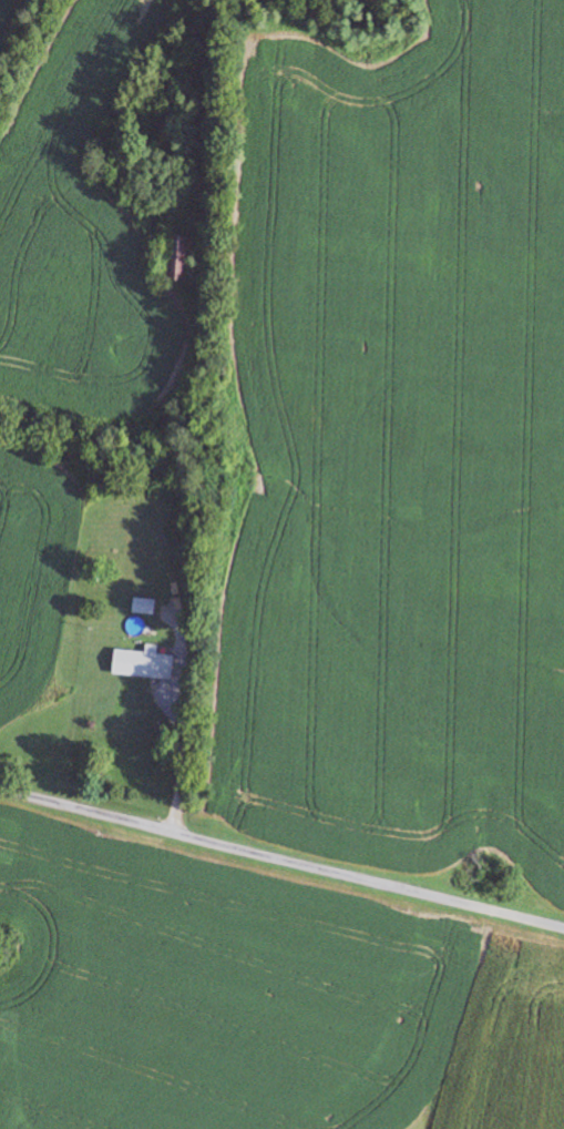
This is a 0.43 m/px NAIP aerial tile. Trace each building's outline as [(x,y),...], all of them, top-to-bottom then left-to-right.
[(134,675),(137,653),(119,650),(116,673),(134,675)]
